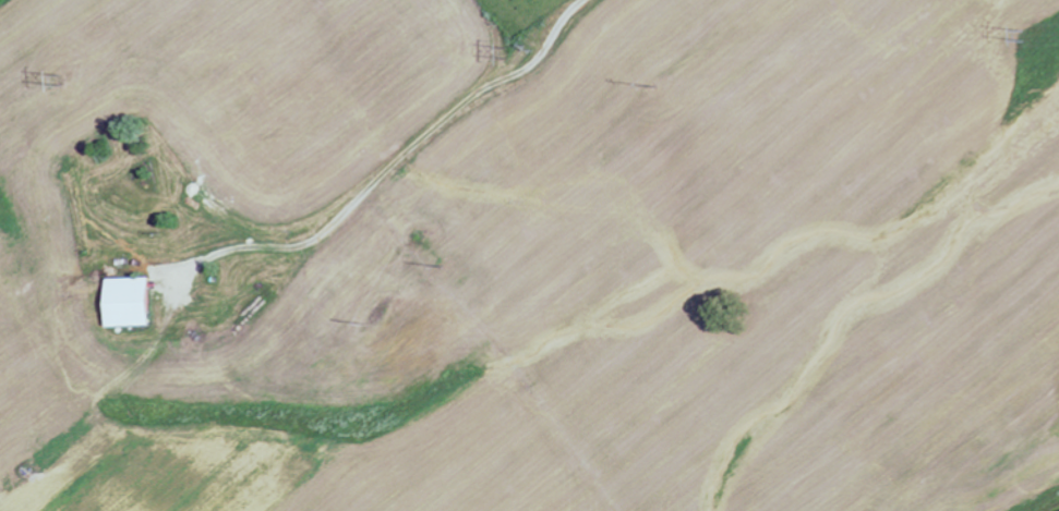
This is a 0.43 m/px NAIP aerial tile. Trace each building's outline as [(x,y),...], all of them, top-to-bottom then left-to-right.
[(152,325),(150,276),(107,278),(109,326),(152,325)]
